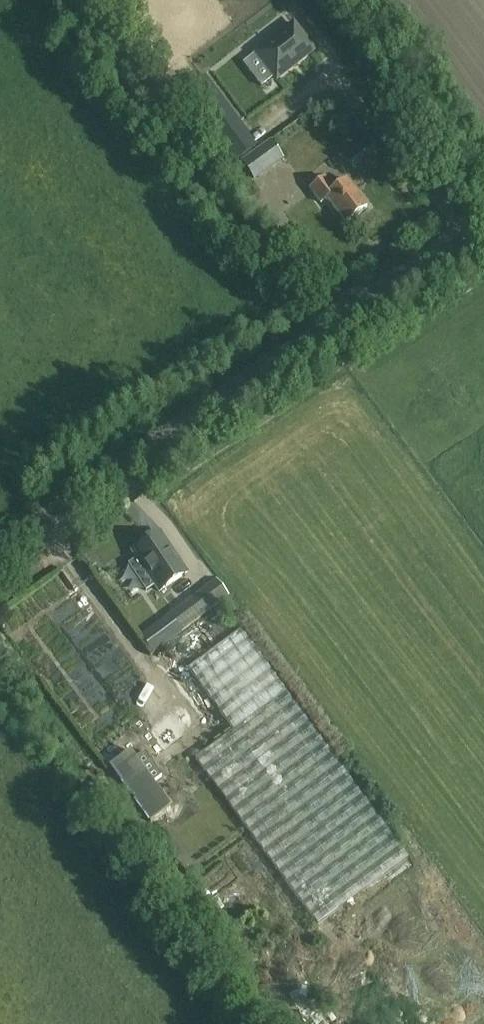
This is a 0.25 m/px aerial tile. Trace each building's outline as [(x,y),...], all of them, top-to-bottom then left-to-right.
[(277,80),(314,50),(294,24),(256,53),(277,80)] [(203,77),(181,93),(215,139),(237,123),(203,77)] [(255,163),(274,191),(309,167),(290,139),(255,163)] [(347,181),(335,190),(326,177),(309,190),(319,202),(326,198),(346,224),(367,207),(347,181)] [(323,206),(309,209),(313,225),(327,222),(323,206)] [(133,552),(137,559),(128,565),(137,579),(146,573),(159,592),(187,573),(160,534),(133,552)] [(174,612),(141,637),(153,653),(186,628),(228,597),(216,581),(174,612)] [(241,631),(177,678),(221,739),(196,757),(318,924),(408,858),(241,631)] [(132,752),(113,765),(128,787),(151,821),(171,807),(147,774),(132,752)] [(222,907),(215,897),(207,903),(214,913),(222,907)]
